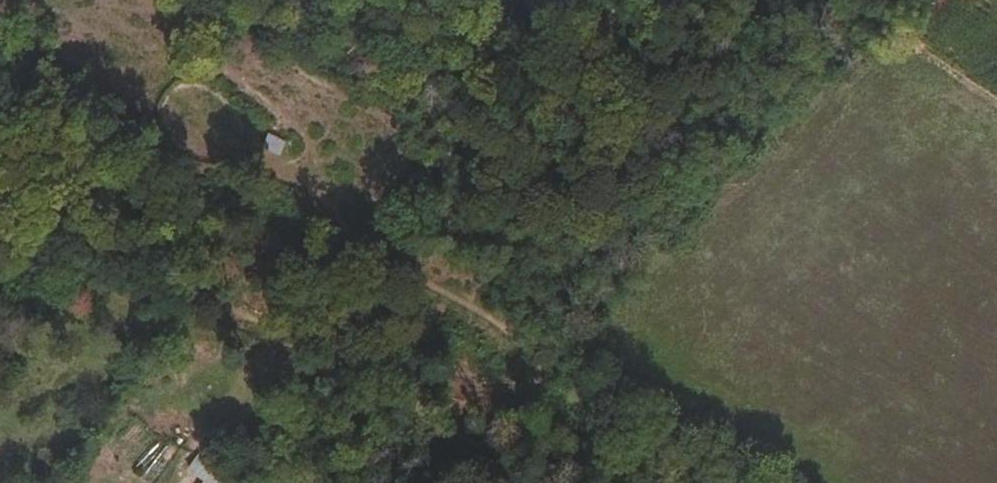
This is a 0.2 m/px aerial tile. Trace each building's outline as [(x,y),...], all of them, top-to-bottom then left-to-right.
[(204,480),(202,482),(207,482),(205,482),(216,464),(198,453),(188,470),(204,480)]
